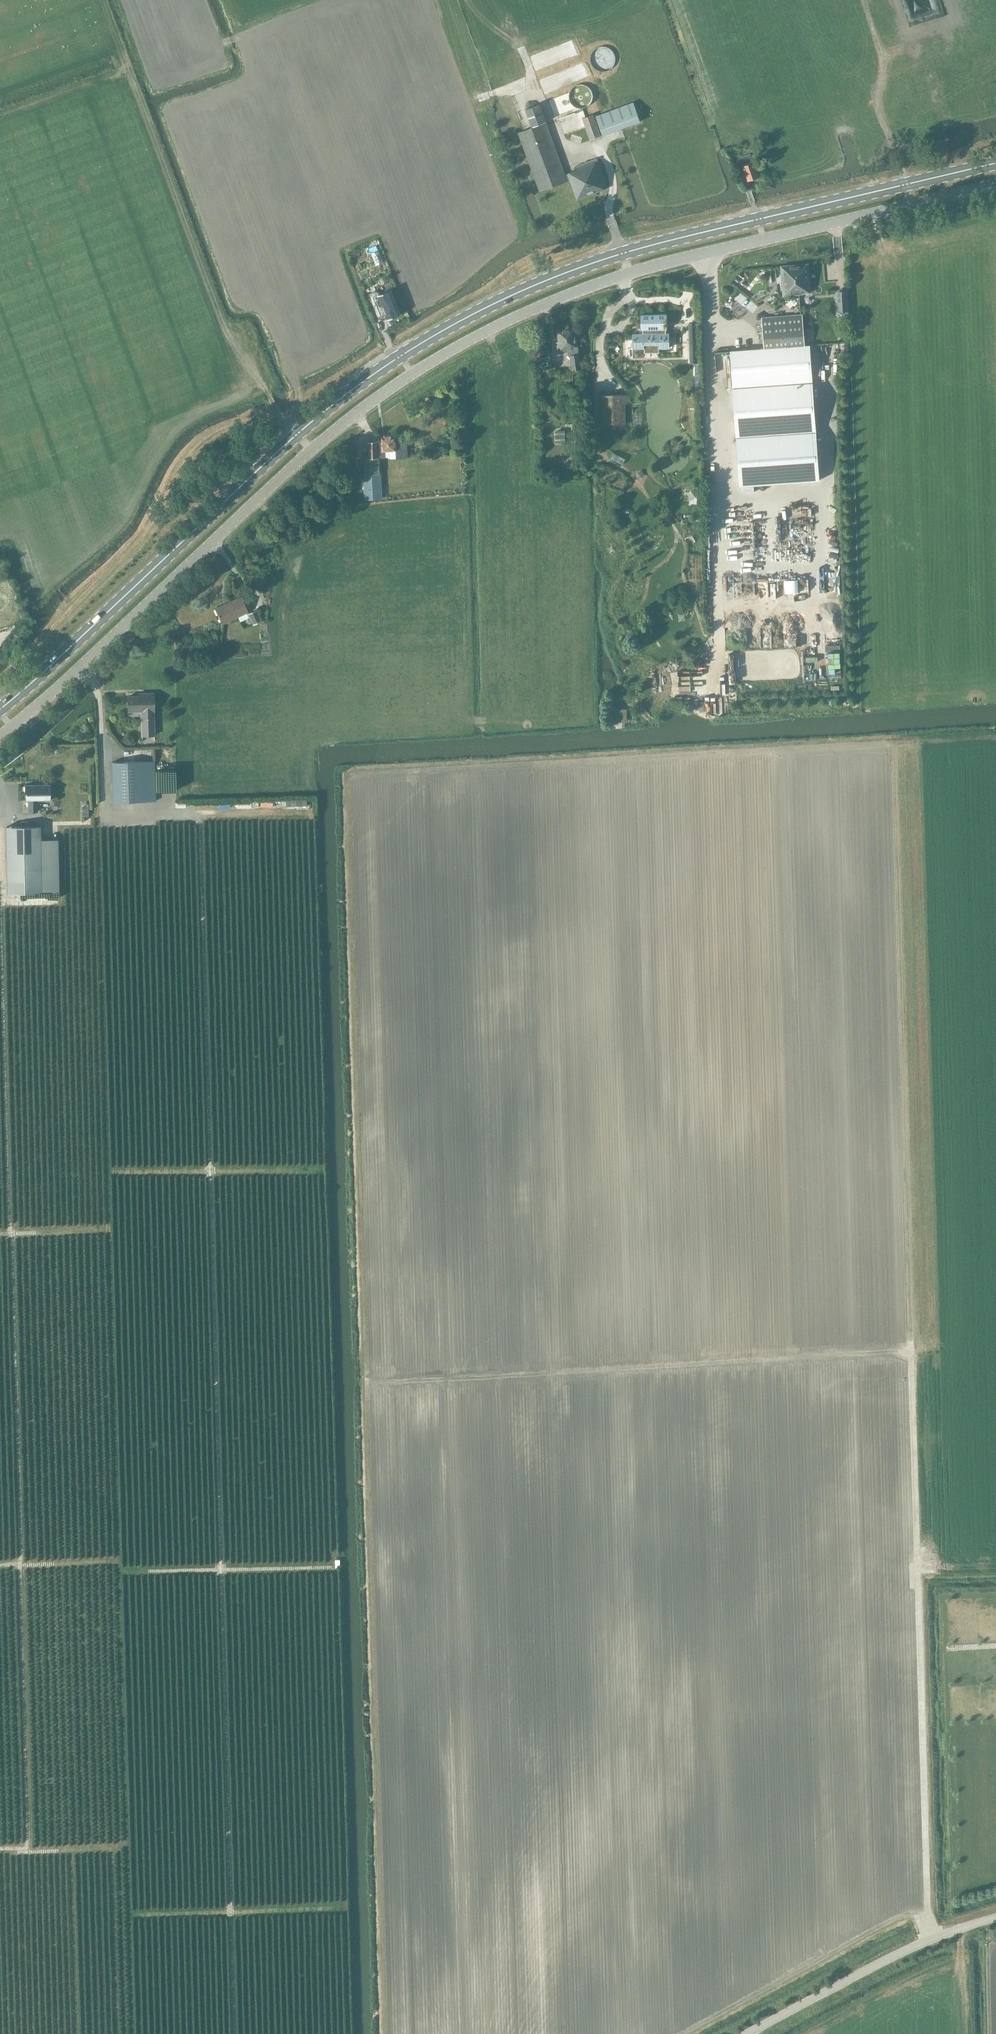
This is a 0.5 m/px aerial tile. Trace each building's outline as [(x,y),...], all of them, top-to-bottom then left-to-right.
[(919,50),(926,47),(923,41),(916,44),(919,50)] [(616,62),(616,59),(616,55),(614,52),(613,50),(611,49),(609,48),(607,47),(605,47),(602,47),(600,48),(596,50),(595,52),(594,54),(593,56),(593,58),(593,61),(594,63),(596,67),(599,69),(601,70),(604,70),(606,70),(609,70),(613,67),(614,65),(615,64),(616,62)] [(590,100),(591,98),(590,95),(590,93),(588,90),(586,88),(585,86),(582,85),(579,84),(577,84),(574,84),(571,85),(569,86),(567,87),(565,89),(564,92),(563,94),(562,97),(562,99),(563,102),(564,104),(566,107),(568,109),(571,111),(574,112),(576,112),(579,112),(581,111),(584,110),(586,108),(588,106),(589,103),(590,100)] [(636,102),(597,112),(602,132),(641,123),(636,102)] [(526,109),(532,126),(532,127),(519,132),(540,191),(571,180),(578,199),(608,188),(597,159),(575,166),(577,170),(565,174),(546,122),(547,122),(540,104),(526,109)] [(902,132),(922,114),(916,107),(896,125),(902,132)] [(583,118),(590,140),(601,136),(594,114),(583,118)] [(743,166),(748,181),(759,177),(754,162),(751,154),(743,157),(746,165),(743,166)] [(781,266),(784,296),(811,294),(809,264),(781,266)] [(395,317),(401,314),(392,290),(391,290),(393,294),(380,299),(378,295),(376,291),(370,293),(379,318),(386,316),(393,313),(395,317)] [(848,291),(840,292),(841,306),(849,305),(848,291)] [(644,333),(633,334),(633,349),(645,348),(644,344),(659,344),(659,348),(670,348),(670,333),(666,333),(666,329),(667,329),(667,314),(641,314),(641,330),(644,329),(644,333)] [(803,314),(762,317),(764,348),(805,345),(803,314)] [(559,342),(557,342),(558,351),(568,349),(568,355),(570,355),(572,370),(580,368),(575,327),(557,330),(559,342)] [(764,348),(730,351),(733,386),(733,387),(813,382),(813,380),(810,345),(805,345),(764,348)] [(258,363),(262,371),(266,369),(262,361),(258,363)] [(813,382),(733,387),(736,436),(736,437),(817,431),(814,392),(813,382)] [(621,395),(601,395),(602,425),(622,425),(621,395)] [(817,431),(736,437),(740,486),(775,483),(820,480),(817,431)] [(369,442),(369,458),(379,458),(386,458),(385,451),(396,451),(396,459),(408,458),(407,440),(396,441),(396,437),(393,437),(393,434),(385,435),(385,437),(382,437),(383,443),(379,443),(379,442),(369,442)] [(369,458),(365,458),(365,475),(368,475),(380,474),(379,458),(369,458)] [(381,475),(365,476),(366,500),(382,499),(381,475)] [(214,609),(221,624),(247,612),(240,597),(214,609)] [(249,613),(253,624),(261,621),(256,609),(249,613)] [(144,693),(143,695),(128,696),(128,712),(142,711),(142,718),(143,735),(155,735),(154,718),(154,692),(144,693)] [(112,762),(114,802),(155,801),(154,760),(112,762)] [(50,784),(25,785),(25,801),(29,800),(29,811),(37,811),(37,800),(50,800),(50,784)] [(21,826),(6,827),(7,870),(7,892),(41,892),(40,826),(29,826),(29,820),(21,820),(21,826)]
